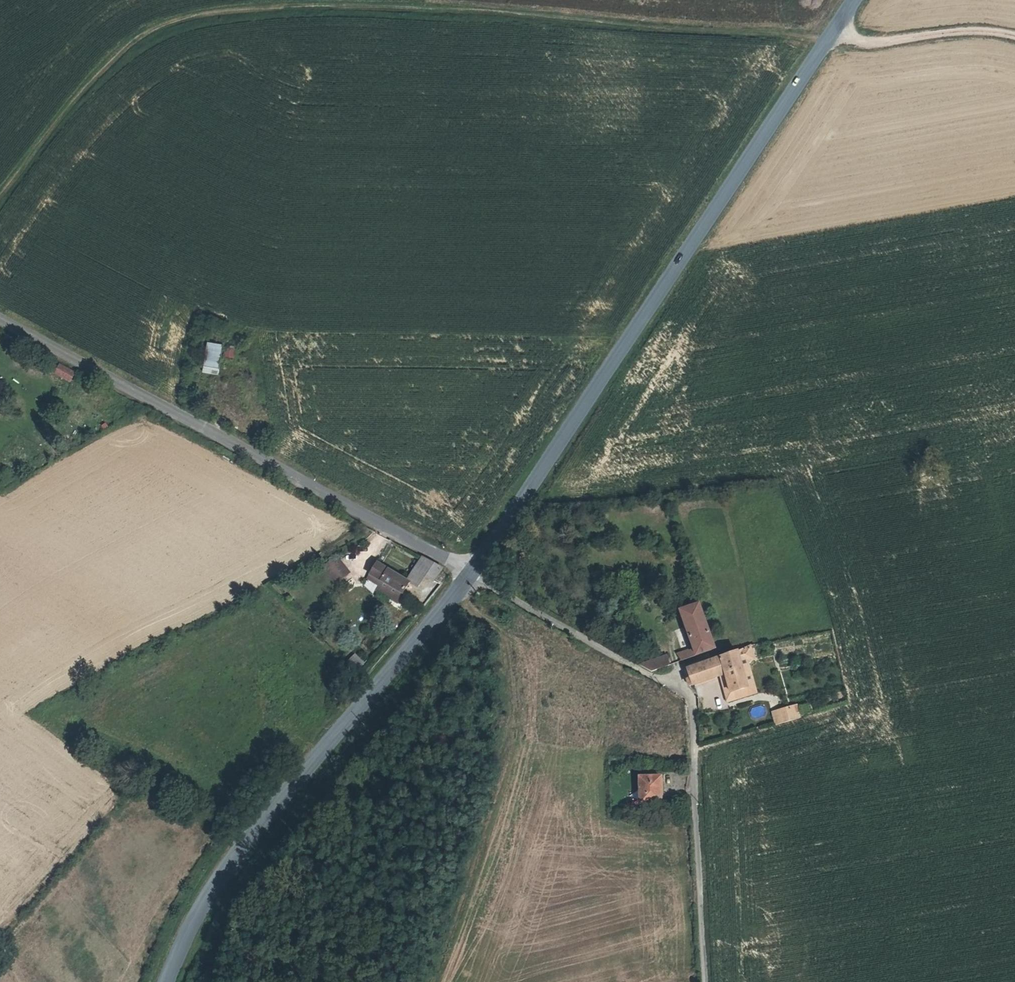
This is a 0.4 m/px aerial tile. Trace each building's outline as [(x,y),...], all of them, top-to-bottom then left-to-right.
[(206,341),(201,371),(217,374),(222,344),(206,341)] [(234,357),(234,344),(224,344),(225,357),(234,357)] [(51,375),(69,382),(74,371),(57,363),(51,375)] [(345,573),(334,559),(323,568),(333,583),(345,573)] [(443,570),(422,559),(414,573),(426,580),(432,584),(443,570)] [(405,595),(412,584),(408,583),(378,565),(371,575),(405,595)] [(420,590),(426,580),(414,573),(408,583),(412,584),(420,590)] [(681,609),(692,649),(679,654),(681,660),(715,649),(701,602),(681,609)] [(747,688),(738,652),(689,668),(693,684),(726,674),(730,692),(747,688)] [(345,663),(357,671),(364,661),(352,653),(345,663)] [(649,671),(670,665),(667,656),(638,666),(649,671)] [(790,708),(781,711),(785,723),(794,720),(790,708)] [(660,803),(659,774),(637,775),(638,803),(660,803)]
